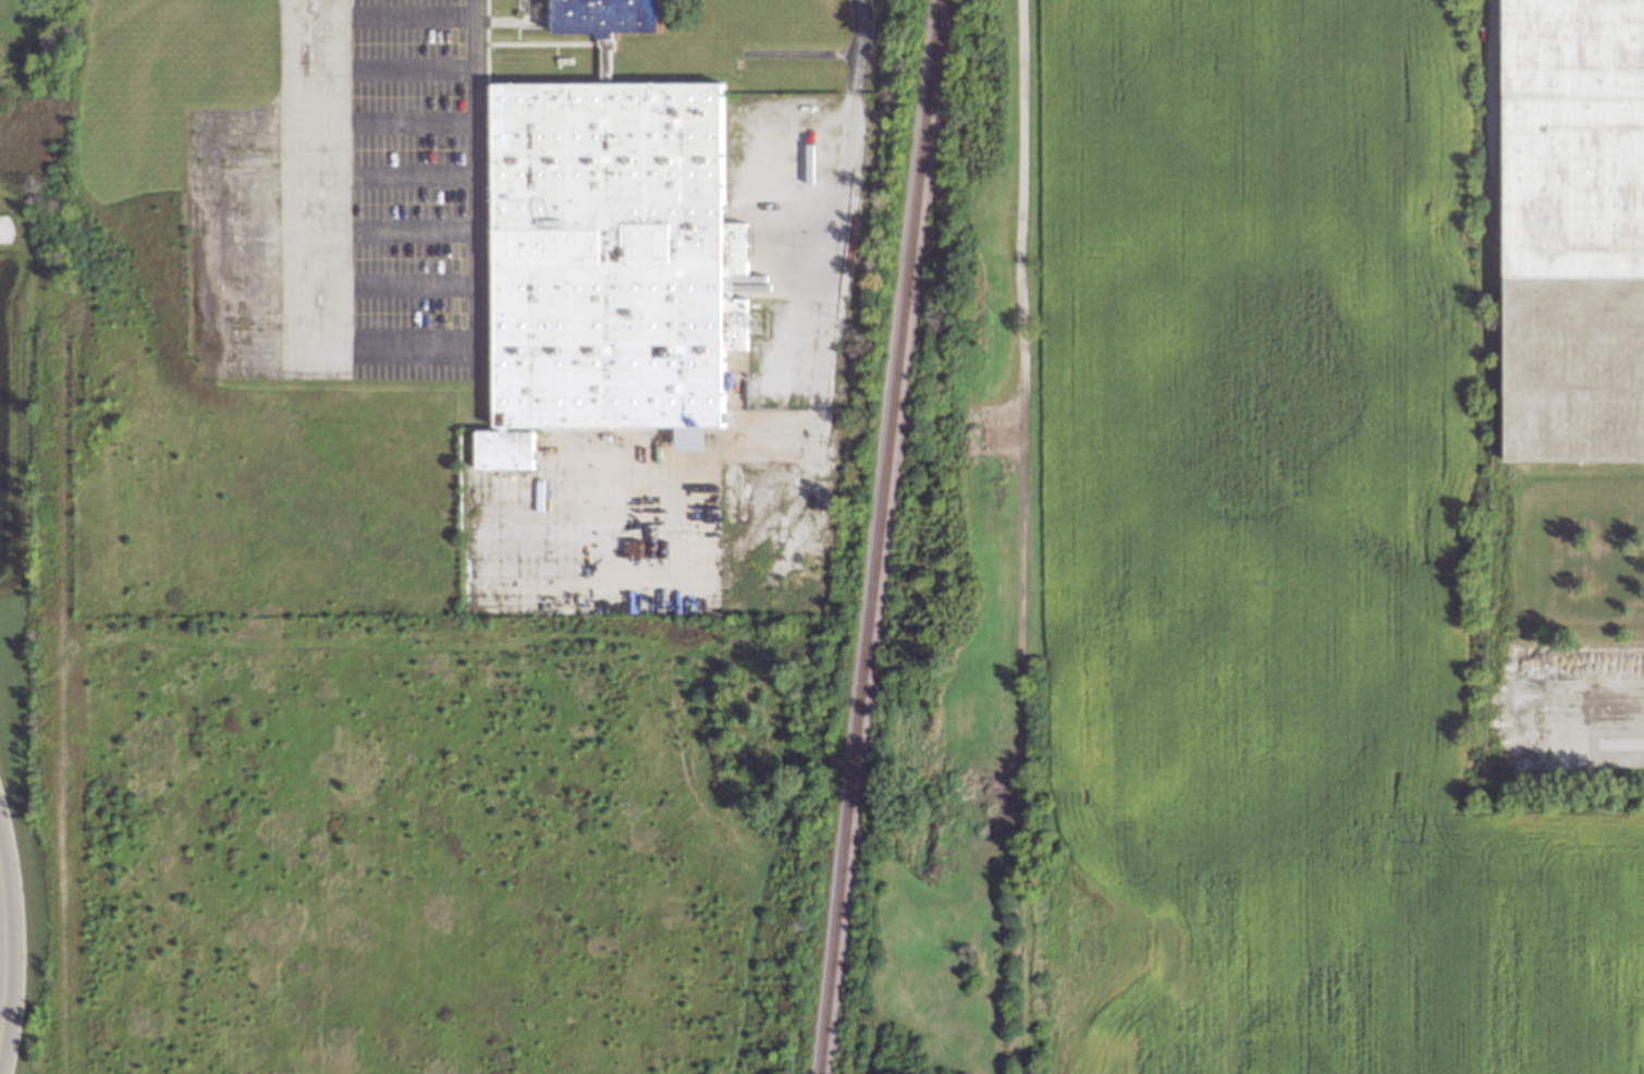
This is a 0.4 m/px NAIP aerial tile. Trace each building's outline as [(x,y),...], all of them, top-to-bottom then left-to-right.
[(1522,445),(1577,441),(1571,332),(1529,308),(1519,283),(1643,276),(1643,0),(1496,0),(1522,445)] [(495,84),(495,431),(476,431),(476,470),(534,469),(534,428),(678,428),(678,450),(706,450),(706,427),(724,427),(724,301),(731,301),(731,275),(748,274),(747,223),(723,223),(723,83),(495,84)]
